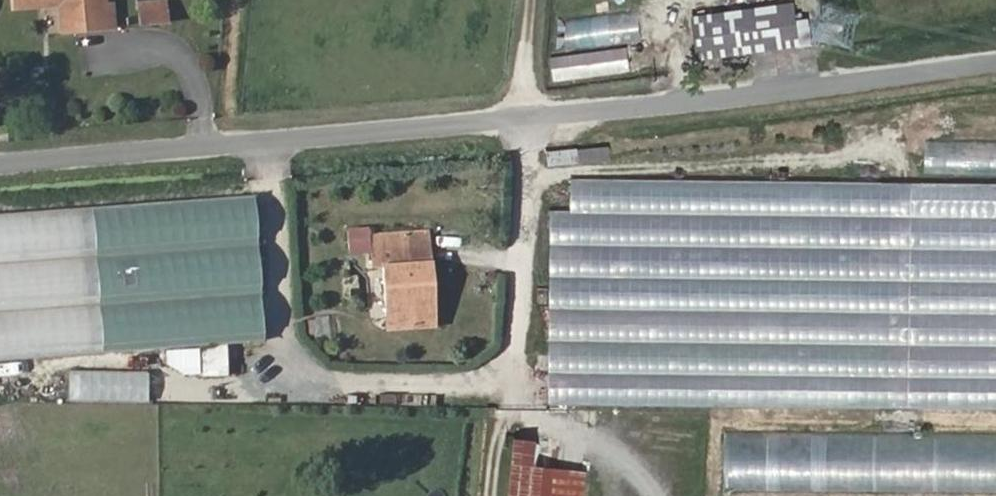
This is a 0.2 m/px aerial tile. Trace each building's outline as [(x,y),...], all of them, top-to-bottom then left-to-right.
[(22,14),(66,10),(69,37),(120,32),(117,11),(111,11),(109,0),(20,0),(22,14)] [(134,25),(165,25),(165,0),(134,0),(134,25)] [(697,59),(799,43),(794,10),(757,15),(755,22),(747,23),(745,17),(735,18),(734,15),(692,23),(697,59)] [(611,18),(578,18),(579,46),(612,45),(611,18)] [(554,79),(628,73),(626,50),(552,57),(554,79)] [(545,167),(610,161),(609,146),(544,151),(545,167)] [(574,175),(573,207),(554,206),(552,402),(995,407),(995,179),(574,175)] [(0,210),(0,356),(329,333),(317,188),(0,210)] [(390,266),(414,264),(411,232),(387,234),(390,266)] [(419,322),(414,264),(390,266),(387,234),(354,237),(356,269),(370,269),(376,326),(419,322)] [(202,344),(202,373),(221,373),(221,344),(202,344)] [(63,399),(145,401),(145,371),(64,369),(63,399)] [(9,399),(9,386),(0,386),(0,399),(9,399)] [(995,493),(995,434),(722,430),(721,489),(995,493)] [(585,470),(536,466),(538,439),(510,437),(505,495),(583,495),(585,470)]
